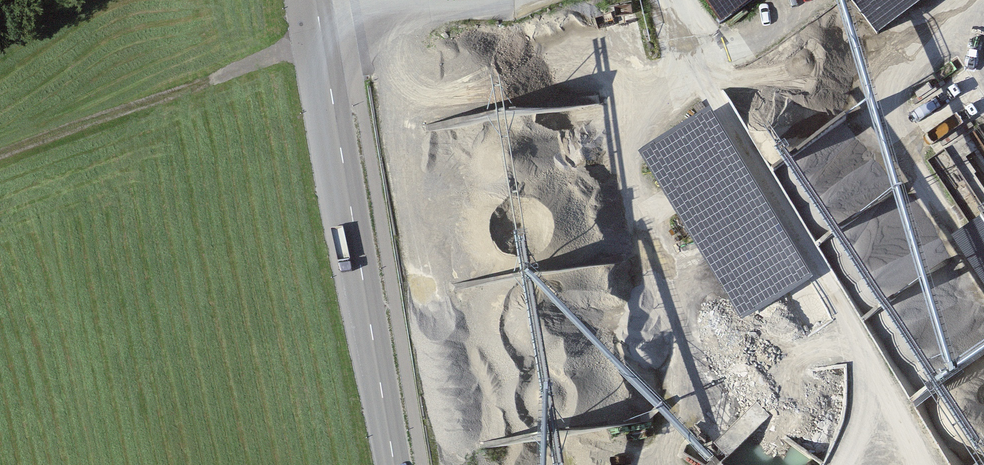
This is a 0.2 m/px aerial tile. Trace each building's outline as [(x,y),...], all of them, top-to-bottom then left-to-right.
[(719,29),(758,0),(698,0),(719,29)] [(879,40),(932,0),(849,0),(879,40)] [(710,112),(638,156),(741,325),(813,281),(710,112)] [(979,230),(976,225),(951,242),(983,291),(983,237),(979,230)]
